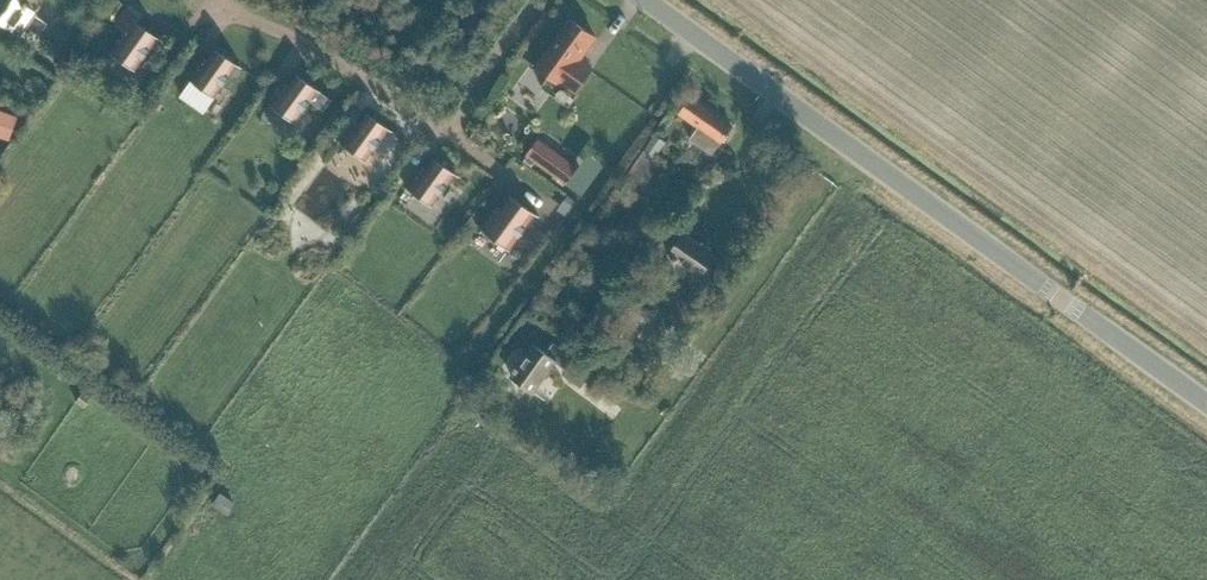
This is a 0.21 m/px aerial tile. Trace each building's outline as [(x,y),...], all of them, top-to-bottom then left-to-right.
[(19,34),(33,14),(26,9),(27,7),(23,4),(22,6),(15,1),(15,0),(0,0),(0,20),(19,34)] [(107,9),(115,15),(123,3),(119,0),(114,0),(107,9)] [(124,31),(109,51),(135,70),(159,37),(137,22),(141,16),(128,6),(115,24),(124,31)] [(307,18),(294,11),(289,22),(302,29),(307,18)] [(569,19),(535,66),(549,76),(541,87),(569,107),(578,95),(575,93),(592,70),(580,61),(596,38),(569,19)] [(327,28),(314,21),(308,31),(321,39),(327,28)] [(204,57),(189,79),(215,97),(238,65),(216,49),(208,60),(204,57)] [(285,82),(269,104),(295,123),(319,90),(297,74),(288,85),(285,82)] [(692,98),(679,115),(698,128),(690,139),(711,154),(732,126),(692,98)] [(18,116),(0,110),(0,137),(9,140),(18,116)] [(355,121),(340,142),(366,161),(390,129),(367,112),(359,124),(355,121)] [(475,131),(470,138),(481,146),(486,138),(475,131)] [(655,134),(623,179),(641,192),(661,161),(656,157),(666,142),(655,134)] [(565,183),(577,167),(538,139),(527,155),(565,183)] [(421,166),(406,187),(432,206),(456,174),(434,157),(425,169),(421,166)] [(539,217),(540,217),(510,195),(500,208),(496,205),(480,228),(510,250),(535,215),(539,217)] [(568,195),(562,204),(570,209),(576,201),(568,195)] [(683,233),(667,256),(698,278),(714,255),(683,233)] [(632,300),(621,316),(641,329),(652,313),(632,300)] [(530,346),(508,377),(531,394),(554,363),(563,370),(572,358),(552,344),(544,356),(530,346)] [(85,392),(77,402),(84,407),(91,397),(85,392)]
